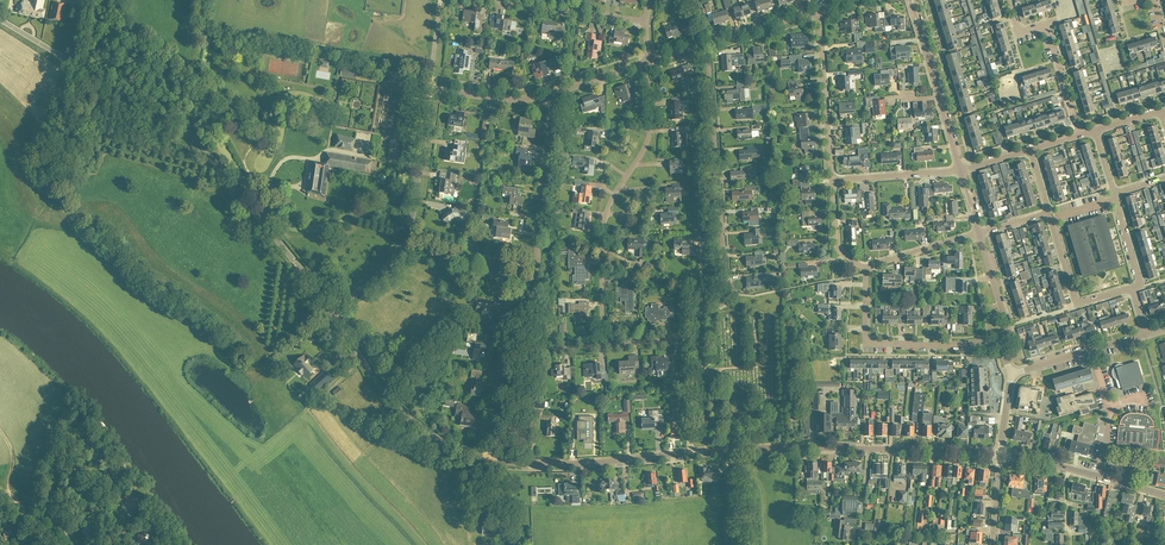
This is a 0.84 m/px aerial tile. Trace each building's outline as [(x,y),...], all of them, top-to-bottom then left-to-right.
[(17,5),(15,12),(43,18),(44,11),(42,10),(44,0),(30,0),(30,2),(23,0),(22,6),(17,5)] [(755,2),(758,12),(762,11),(762,12),(766,11),(762,0),(761,0),(758,1),(758,0),(755,0),(755,2)] [(766,11),(769,10),(769,9),(773,8),(770,0),(762,0),(766,11)] [(1046,1),(1045,0),(1041,0),(1042,2),(1045,11),(1052,9),(1054,9),(1052,4),(1050,4),(1049,0),(1046,1)] [(66,4),(53,1),(49,19),(62,21),(66,4)] [(1045,11),(1042,2),(1035,4),(1038,13),(1045,11)] [(718,10),(712,12),(710,3),(704,5),(707,13),(711,12),(712,15),(719,13),(718,10)] [(988,6),(984,7),(986,13),(990,12),(999,10),(997,3),(988,5),(988,6)] [(748,4),(741,6),(744,17),(748,16),(747,15),(751,14),(748,4)] [(946,4),(936,7),(939,14),(949,11),(953,10),(952,7),(948,9),(946,4)] [(1035,4),(1029,6),(1031,15),(1038,13),(1035,4)] [(1103,7),(1104,12),(1101,13),(1102,15),(1105,14),(1114,12),(1112,5),(1103,7)] [(744,17),(741,6),(733,8),(736,18),(740,17),(740,18),(744,17)] [(1031,15),(1029,6),(1022,8),(1024,17),(1031,15)] [(482,31),(484,15),(476,14),(477,11),(464,10),(463,20),(475,22),(474,30),(482,31)] [(719,13),(722,24),(726,23),(726,22),(729,21),(726,10),(719,13)] [(990,12),(986,13),(983,14),(984,18),(989,17),(990,20),(992,19),(1001,17),(999,10),(990,12)] [(949,11),(939,14),(941,21),(951,18),(949,11)] [(1116,19),(1114,12),(1105,14),(1107,21),(1116,19)] [(719,13),(712,15),(715,25),(718,24),(719,25),(722,24),(719,13)] [(516,22),(512,21),(502,20),(502,15),(497,14),(495,28),(503,29),(503,31),(510,32),(511,29),(515,30),(516,22)] [(878,14),(865,15),(866,24),(871,24),(871,27),(875,27),(875,32),(886,31),(885,26),(885,18),(879,18),(878,14)] [(903,16),(885,18),(885,26),(898,25),(898,30),(904,29),(903,16)] [(953,25),(951,18),(941,21),(943,28),(953,25)] [(1061,32),(1070,30),(1074,29),(1071,19),(1065,21),(1066,24),(1059,26),(1061,32)] [(1116,19),(1107,21),(1109,28),(1118,25),(1116,19)] [(861,42),(860,33),(860,24),(854,25),(853,20),(840,21),(841,28),(845,27),(846,34),(854,33),(855,42),(857,42),(861,42)] [(557,23),(543,21),(541,33),(550,34),(549,37),(560,39),(561,29),(556,28),(557,23)] [(673,25),(665,28),(667,37),(673,36),(673,37),(682,34),(681,29),(686,28),(684,21),(673,24),(673,25)] [(994,25),(995,29),(993,30),(993,33),(996,32),(1005,30),(1003,23),(994,25)] [(953,25),(943,28),(945,36),(955,33),(953,25)] [(1118,25),(1109,28),(1111,35),(1120,32),(1118,25)] [(1007,36),(1005,30),(996,32),(998,39),(1007,36)] [(1070,30),(1061,32),(1064,39),(1072,37),(1070,30)] [(627,45),(629,35),(624,35),(624,32),(615,31),(614,36),(610,35),(609,44),(613,44),(613,41),(623,42),(622,44),(627,45)] [(590,40),(587,57),(596,58),(598,47),(600,48),(601,41),(595,40),(595,34),(587,33),(586,40),(590,40)] [(804,46),(804,44),(808,43),(807,33),(802,34),(802,35),(792,35),(792,47),(804,46)] [(955,33),(945,36),(947,43),(957,40),(955,33)] [(998,39),(1000,43),(995,44),(996,47),(1000,46),(1009,43),(1007,36),(998,39)] [(1072,37),(1064,39),(1066,46),(1074,44),(1072,37)] [(1155,37),(1148,39),(1150,48),(1157,46),(1158,49),(1161,48),(1159,40),(1156,41),(1155,37)] [(960,39),(957,40),(947,43),(949,50),(963,46),(960,39)] [(1150,48),(1148,39),(1141,41),(1144,50),(1150,48)] [(857,42),(857,49),(841,50),(841,56),(846,55),(847,62),(856,61),(856,64),(862,63),(862,61),(861,49),(865,49),(866,53),(875,53),(874,41),(865,42),(865,41),(861,42),(857,42)] [(1141,41),(1134,43),(1137,52),(1144,50),(1141,41)] [(1011,50),(1009,43),(1000,46),(1002,52),(1011,50)] [(1137,52),(1134,43),(1127,46),(1131,59),(1132,58),(1132,59),(1133,60),(1135,59),(1135,58),(1135,57),(1138,57),(1137,52)] [(1076,50),(1074,44),(1066,46),(1068,53),(1073,51),(1076,50)] [(981,53),(979,45),(971,47),(974,56),(978,55),(978,54),(981,53)] [(753,47),(754,54),(748,54),(748,64),(763,63),(763,66),(768,66),(767,54),(763,54),(762,46),(753,47)] [(910,59),(909,47),(901,48),(901,46),(895,47),(896,51),(891,52),(891,60),(897,59),(897,58),(904,58),(904,60),(910,59)] [(456,67),(455,72),(463,73),(463,68),(469,69),(471,55),(472,51),(468,51),(459,49),(458,53),(460,54),(458,67),(456,67)] [(1011,50),(1002,52),(1004,56),(999,58),(1000,61),(1013,57),(1011,50)] [(1073,51),(1068,53),(1070,60),(1078,57),(1076,50),(1073,51)] [(1094,52),(1094,53),(1090,54),(1092,63),(1100,61),(1098,51),(1094,52)] [(962,59),(959,52),(946,56),(948,63),(958,60),(962,59)] [(745,65),(744,54),(722,56),(723,71),(732,70),(732,66),(745,65)] [(789,56),(790,60),(781,60),(781,68),(791,67),(791,63),(799,62),(799,72),(810,72),(809,59),(802,59),(802,55),(789,56)] [(1013,57),(1000,61),(996,62),(997,65),(1005,62),(1006,66),(1015,64),(1013,57)] [(1078,57),(1070,60),(1072,67),(1075,66),(1081,64),(1078,57)] [(514,62),(490,58),(489,68),(493,69),(493,68),(507,69),(506,71),(513,72),(514,62)] [(556,58),(551,60),(537,64),(539,70),(534,71),(536,78),(544,76),(548,76),(548,75),(549,75),(550,74),(549,70),(554,68),(558,67),(556,58)] [(958,60),(948,63),(950,71),(960,68),(958,60)] [(991,63),(987,64),(990,76),(999,73),(997,69),(993,70),(991,63)] [(913,64),(898,65),(898,69),(908,68),(909,83),(913,83),(913,85),(915,86),(918,86),(919,84),(919,83),(918,67),(913,68),(913,64)] [(686,68),(682,70),(682,68),(670,72),(672,80),(683,77),(685,85),(692,83),(691,78),(694,77),(691,70),(687,71),(686,68)] [(962,75),(960,68),(950,71),(953,78),(962,75)] [(357,72),(342,69),(341,74),(356,77),(357,72)] [(881,71),(881,75),(874,75),(875,85),(889,84),(889,77),(893,76),(892,69),(888,69),(888,70),(881,71)] [(1043,71),(1045,79),(1052,77),(1050,69),(1043,71)] [(1076,80),(1084,77),(1082,70),(1073,73),(1076,80)] [(1045,79),(1043,71),(1036,73),(1039,81),(1045,79)] [(1039,81),(1036,73),(1029,75),(1032,84),(1039,81)] [(962,75),(953,78),(955,85),(965,82),(962,75)] [(1032,84),(1029,75),(1022,77),(1025,86),(1032,84)] [(985,76),(982,77),(983,80),(985,79),(987,89),(991,88),(989,82),(987,76),(985,76)] [(850,89),(849,77),(838,77),(839,82),(840,82),(841,90),(850,89)] [(1084,77),(1076,80),(1078,87),(1086,84),(1084,77)] [(797,81),(788,81),(790,96),(796,95),(796,100),(803,100),(802,87),(798,87),(797,81)] [(1163,91),(1160,81),(1153,83),(1156,93),(1157,95),(1160,94),(1160,92),(1163,91)] [(967,89),(965,82),(955,85),(957,92),(967,89)] [(1138,88),(1141,98),(1142,98),(1143,99),(1146,98),(1146,96),(1148,96),(1145,85),(1144,82),(1141,83),(1142,86),(1138,88)] [(1156,93),(1153,83),(1145,85),(1148,96),(1156,93)] [(1088,91),(1086,84),(1078,87),(1080,93),(1088,91)] [(626,85),(614,89),(617,98),(622,97),(624,102),(637,98),(634,88),(628,90),(626,85)] [(1138,88),(1131,90),(1134,100),(1141,98),(1138,88)] [(737,89),(725,90),(725,100),(741,98),(741,100),(745,100),(744,89),(737,89)] [(969,96),(967,89),(957,92),(959,99),(969,96)] [(1131,90),(1124,92),(1127,102),(1134,100),(1131,90)] [(1088,91),(1080,93),(1082,100),(1090,98),(1088,91)] [(993,92),(990,93),(986,94),(987,96),(990,95),(992,103),(996,101),(993,92)] [(1127,102),(1124,92),(1116,94),(1119,104),(1127,102)] [(583,104),(581,104),(583,112),(593,109),(592,105),(599,103),(597,94),(582,99),(583,104)] [(867,108),(873,108),(874,116),(885,115),(884,100),(879,100),(879,96),(866,98),(866,105),(867,108)] [(971,103),(969,96),(959,99),(961,106),(971,103)] [(694,97),(687,97),(673,98),(673,102),(670,102),(671,119),(683,118),(682,109),(681,109),(679,108),(679,101),(688,101),(695,100),(694,97)] [(1090,98),(1082,100),(1084,107),(1093,104),(1090,98)] [(854,102),(839,103),(840,114),(854,113),(854,102)] [(973,111),(971,103),(961,106),(963,114),(973,111)] [(925,118),(929,118),(932,118),(933,116),(933,114),(931,113),(931,108),(927,108),(926,104),(918,104),(918,108),(914,109),(915,121),(919,121),(918,117),(925,117),(925,118)] [(1095,111),(1093,104),(1084,107),(1086,114),(1095,111)] [(752,109),(736,110),(736,119),(753,118),(753,114),(752,109)] [(897,119),(898,120),(897,120),(896,121),(897,124),(897,125),(898,125),(898,130),(912,129),(912,127),(912,124),(915,124),(915,121),(914,109),(914,113),(911,114),(911,118),(897,119)] [(1055,113),(1058,122),(1066,120),(1063,110),(1055,112),(1055,113)] [(462,126),(464,113),(457,112),(456,116),(450,115),(448,124),(462,126)] [(1055,113),(1055,112),(1048,114),(1051,124),(1058,122),(1055,113)] [(801,133),(809,132),(808,113),(795,114),(796,121),(797,121),(797,127),(799,127),(800,131),(801,133)] [(1037,117),(1034,119),(1036,129),(1044,127),(1041,116),(1040,113),(1036,114),(1037,117)] [(1048,114),(1041,116),(1044,127),(1051,124),(1048,114)] [(967,125),(977,122),(975,115),(965,118),(967,125)] [(516,117),(515,125),(516,127),(519,127),(518,135),(534,138),(535,130),(529,130),(531,120),(520,118),(520,117),(519,118),(516,117)] [(1034,119),(1026,121),(1029,131),(1036,129),(1034,119)] [(1029,131),(1026,121),(1019,123),(1022,133),(1023,134),(1026,133),(1026,132),(1029,131)] [(979,130),(977,122),(967,125),(969,133),(979,130)] [(865,123),(860,123),(852,124),(853,128),(846,128),(847,145),(856,144),(856,140),(861,139),(861,134),(865,134),(865,123)] [(1022,133),(1019,123),(1012,125),(1015,135),(1022,133)] [(1015,135),(1012,125),(1004,127),(1007,137),(1015,135)] [(928,142),(938,141),(937,129),(932,130),(932,126),(923,126),(923,133),(927,132),(928,142)] [(1130,126),(1125,127),(1131,144),(1135,143),(1130,126)] [(1147,128),(1149,132),(1146,133),(1147,136),(1150,136),(1157,134),(1155,126),(1147,128)] [(676,133),(672,133),(673,147),(687,146),(686,132),(685,127),(676,127),(676,133)] [(755,131),(751,131),(751,129),(737,130),(738,139),(752,138),(752,137),(756,136),(755,131)] [(979,130),(969,133),(971,140),(981,137),(979,130)] [(584,149),(591,150),(591,147),(596,147),(598,132),(588,131),(587,145),(585,145),(584,149)] [(1001,131),(998,132),(994,133),(996,138),(997,137),(999,144),(1004,143),(1001,131)] [(810,140),(809,132),(801,133),(802,149),(805,149),(805,153),(809,153),(816,152),(815,139),(810,140)] [(1150,136),(1152,143),(1149,144),(1160,141),(1157,134),(1150,136)] [(355,139),(338,135),(335,146),(352,150),(355,139)] [(983,144),(981,137),(971,140),(973,147),(983,144)] [(1115,146),(1118,145),(1116,138),(1108,140),(1111,148),(1111,147),(1115,146)] [(467,141),(455,139),(453,150),(446,149),(445,160),(455,161),(455,162),(459,163),(460,151),(464,151),(464,147),(466,147),(467,141)] [(388,158),(395,159),(398,142),(391,141),(388,158)] [(1162,149),(1160,141),(1149,144),(1151,152),(1154,151),(1162,149)] [(1083,150),(1084,153),(1091,151),(1089,144),(1082,146),(1083,150)] [(763,145),(747,146),(747,150),(739,151),(740,160),(748,160),(748,158),(756,158),(757,159),(761,159),(760,152),(764,152),(763,145)] [(1120,153),(1118,145),(1115,146),(1111,147),(1111,148),(1113,155),(1120,153)] [(917,161),(933,160),(932,151),(923,152),(923,147),(914,148),(914,154),(917,154),(917,161)] [(529,170),(531,156),(524,155),(525,149),(517,148),(516,155),(520,155),(518,169),(529,170)] [(1069,153),(1068,153),(1069,157),(1073,156),(1077,155),(1080,154),(1080,151),(1079,151),(1075,152),(1074,148),(1070,149),(1071,152),(1069,153)] [(859,149),(859,156),(843,157),(844,165),(848,164),(848,166),(864,165),(864,162),(868,161),(868,154),(869,154),(868,149),(859,149)] [(1162,149),(1154,151),(1156,159),(1164,156),(1162,149)] [(1044,153),(1045,156),(1043,157),(1045,164),(1059,160),(1064,159),(1067,157),(1065,150),(1062,151),(1063,155),(1053,158),(1051,151),(1044,153)] [(881,154),(882,164),(897,163),(897,159),(901,159),(900,151),(896,152),(896,153),(881,154)] [(1080,154),(1077,155),(1078,159),(1082,157),(1083,161),(1093,158),(1091,151),(1084,153),(1080,154)] [(328,153),(325,164),(329,165),(359,170),(360,163),(354,162),(355,157),(328,153)] [(1120,153),(1113,155),(1115,163),(1123,161),(1120,153)] [(1139,156),(1135,157),(1132,158),(1134,164),(1131,165),(1131,166),(1137,165),(1136,162),(1140,161),(1139,156)] [(1156,159),(1151,160),(1153,168),(1164,165),(1164,159),(1164,156),(1156,159)] [(372,161),(355,157),(354,162),(360,163),(359,170),(370,172),(372,161)] [(592,175),(594,160),(573,157),(572,165),(583,166),(582,174),(592,175)] [(1093,158),(1083,161),(1084,164),(1080,165),(1081,169),(1085,168),(1088,167),(1095,164),(1093,158)] [(683,173),(682,169),(682,160),(669,161),(670,174),(678,173),(683,173)] [(1054,165),(1060,163),(1059,160),(1045,164),(1047,171),(1055,169),(1054,165)] [(1115,163),(1117,170),(1125,168),(1129,167),(1128,163),(1124,164),(1123,161),(1115,163)] [(1143,171),(1140,161),(1136,162),(1137,165),(1131,166),(1137,165),(1139,172),(1143,171)] [(329,165),(325,164),(312,162),(308,191),(325,196),(329,165)] [(1080,165),(1074,166),(1073,162),(1070,163),(1071,167),(1073,167),(1074,172),(1081,171),(1080,165)] [(1017,168),(1010,170),(1009,167),(1001,169),(1003,176),(1007,175),(1010,174),(1012,173),(1017,172),(1026,170),(1023,163),(1016,165),(1017,168)] [(1095,164),(1088,167),(1085,168),(1086,171),(1089,170),(1090,174),(1097,171),(1095,164)] [(1002,177),(998,165),(993,166),(994,171),(996,171),(998,178),(1002,177)] [(755,166),(748,167),(741,167),(741,171),(731,172),(731,180),(746,179),(746,175),(750,175),(749,172),(755,172),(755,166)] [(801,186),(809,185),(808,166),(795,167),(796,174),(800,173),(801,186)] [(987,178),(986,174),(989,173),(987,168),(979,171),(981,175),(978,176),(980,184),(992,180),(991,177),(987,178)] [(1125,168),(1117,170),(1120,178),(1127,176),(1125,168)] [(1055,169),(1047,171),(1049,178),(1058,175),(1057,172),(1056,172),(1055,169)] [(1007,175),(1003,176),(1005,180),(1008,178),(1007,175),(1014,173),(1015,177),(1018,176),(1019,175),(1020,179),(1028,177),(1026,170),(1017,172),(1012,173),(1010,174),(1007,175)] [(456,173),(447,172),(440,171),(439,185),(440,185),(439,192),(449,193),(454,194),(455,182),(454,182),(456,173)] [(1091,177),(1080,180),(1081,182),(1081,183),(1081,184),(1092,180),(1100,178),(1097,171),(1090,174),(1091,177)] [(1058,175),(1049,178),(1051,185),(1059,183),(1058,179),(1059,179),(1058,175)] [(1009,182),(1005,183),(1008,191),(1008,190),(1011,189),(1018,187),(1030,184),(1028,177),(1020,179),(1021,183),(1011,186),(1009,182)] [(1092,180),(1081,184),(1082,187),(1086,186),(1089,185),(1091,192),(1102,189),(1101,189),(1100,185),(1102,185),(1100,178),(1092,180)] [(589,203),(591,187),(588,187),(589,182),(575,180),(575,186),(581,186),(580,194),(577,193),(574,193),(573,202),(580,203),(580,202),(589,203)] [(992,180),(980,184),(982,190),(994,187),(992,180)] [(1059,183),(1051,185),(1053,192),(1062,189),(1062,186),(1066,185),(1065,181),(1059,183)] [(683,183),(671,184),(672,189),(665,189),(666,203),(673,202),(672,198),(680,198),(680,192),(684,191),(683,183)] [(930,184),(931,196),(935,196),(935,193),(952,191),(952,186),(947,186),(947,183),(934,184),(934,185),(931,185),(930,184)] [(931,196),(930,184),(925,184),(925,189),(919,189),(919,193),(920,207),(922,207),(922,210),(923,210),(927,210),(927,209),(927,206),(928,206),(928,196),(931,196)] [(1032,191),(1030,184),(1018,187),(1020,194),(1024,193),(1032,191)] [(810,191),(809,185),(801,186),(802,200),(805,199),(806,205),(809,205),(809,204),(815,204),(814,191),(810,191)] [(732,192),(733,200),(748,199),(748,200),(752,199),(751,190),(758,190),(758,186),(745,187),(745,191),(732,192)] [(518,189),(503,187),(502,194),(510,196),(509,204),(522,206),(523,198),(517,197),(518,189)] [(982,190),(983,191),(982,192),(983,194),(984,195),(985,198),(994,195),(997,194),(996,191),(994,191),(993,187),(994,187),(982,190)] [(1062,189),(1053,192),(1055,200),(1057,199),(1058,202),(1066,200),(1065,196),(1063,197),(1062,193),(1063,193),(1062,189)] [(861,190),(857,191),(857,190),(844,191),(845,199),(845,203),(851,202),(852,201),(852,199),(857,198),(858,202),(862,201),(861,190)] [(865,194),(864,192),(864,190),(861,190),(862,201),(864,201),(865,208),(862,208),(863,216),(872,215),(872,210),(874,210),(873,197),(873,193),(865,194)] [(1024,193),(1025,196),(1020,198),(1021,202),(1034,198),(1032,191),(1024,193)] [(997,194),(994,195),(985,198),(987,205),(995,202),(998,201),(997,197),(998,197),(997,194)] [(1126,197),(1126,198),(1125,198),(1126,202),(1127,202),(1128,205),(1142,201),(1141,198),(1138,197),(1134,198),(1134,195),(1126,197)] [(1021,202),(1015,203),(1012,204),(1014,212),(1018,211),(1017,207),(1020,206),(1023,205),(1024,208),(1028,207),(1036,205),(1034,198),(1021,202)] [(946,219),(954,218),(953,215),(958,214),(957,201),(949,202),(949,215),(946,215),(946,219)] [(1142,201),(1128,205),(1130,213),(1138,210),(1137,207),(1140,206),(1139,202),(1142,201)] [(987,205),(986,206),(987,208),(988,209),(989,212),(1002,208),(1000,204),(996,205),(995,202),(987,205)] [(890,203),(883,204),(884,215),(889,215),(889,218),(906,217),(906,218),(911,218),(910,210),(906,211),(905,208),(890,209),(890,203)] [(1002,208),(989,212),(991,219),(999,216),(998,213),(998,212),(1007,209),(1007,206),(1002,208)] [(678,214),(677,207),(668,208),(668,209),(668,213),(660,213),(660,215),(660,220),(661,220),(661,225),(676,224),(675,214),(678,214)] [(743,212),(743,213),(741,213),(741,214),(741,218),(742,219),(743,219),(743,221),(755,220),(756,226),(759,226),(758,220),(759,220),(758,208),(751,208),(751,211),(743,212)] [(469,215),(467,212),(451,209),(444,215),(444,219),(449,223),(454,220),(465,221),(469,215)] [(587,230),(589,214),(585,213),(585,210),(577,209),(576,213),(580,213),(578,228),(587,230)] [(913,210),(914,220),(918,220),(918,217),(921,217),(921,211),(917,212),(917,209),(913,210)] [(816,210),(807,211),(802,211),(803,226),(808,226),(815,225),(815,230),(822,229),(821,216),(817,216),(816,210)] [(1138,210),(1130,213),(1132,220),(1140,218),(1138,210)] [(1091,219),(1092,222),(1082,225),(1081,222),(1076,224),(1068,226),(1077,258),(1083,276),(1106,269),(1108,269),(1119,266),(1104,216),(1091,219)] [(947,222),(937,223),(933,223),(933,229),(937,229),(937,231),(951,230),(950,228),(955,228),(954,222),(954,218),(946,219),(947,222)] [(1140,218),(1132,220),(1135,228),(1143,226),(1140,218)] [(510,239),(511,234),(511,228),(508,227),(508,222),(494,220),(493,226),(497,226),(496,232),(495,237),(510,239)] [(847,226),(848,242),(857,242),(856,226),(857,225),(857,220),(849,221),(849,226),(847,226)] [(1032,233),(1043,230),(1041,223),(1030,226),(1032,233)] [(745,246),(758,245),(758,235),(762,234),(762,228),(752,229),(752,234),(744,234),(745,246)] [(920,230),(905,231),(906,240),(921,239),(921,236),(925,236),(924,228),(920,229),(920,230)] [(1154,229),(1151,230),(1152,232),(1157,231),(1158,236),(1160,235),(1160,234),(1162,234),(1160,229),(1159,228),(1154,229)] [(1043,230),(1032,233),(1033,236),(1037,235),(1037,236),(1038,239),(1046,237),(1043,230)] [(1139,241),(1146,238),(1144,231),(1136,233),(1139,241)] [(1008,233),(1004,234),(996,236),(998,243),(1006,241),(1010,240),(1008,233)] [(1046,237),(1038,239),(1034,240),(1035,242),(1035,244),(1036,247),(1048,243),(1046,237)] [(873,241),(872,242),(870,243),(870,245),(872,246),(873,246),(873,250),(889,249),(889,246),(893,246),(893,238),(888,238),(888,240),(882,240),(881,238),(877,238),(877,240),(873,241)] [(1149,246),(1146,238),(1139,241),(1141,248),(1149,246)] [(643,239),(628,239),(628,249),(637,249),(637,257),(642,257),(642,250),(643,250),(643,239)] [(688,241),(674,241),(674,250),(682,250),(682,254),(695,255),(696,246),(688,245),(688,241)] [(1006,241),(998,243),(1000,250),(1008,248),(1006,241)] [(799,243),(800,253),(815,252),(814,243),(807,244),(807,243),(799,243)] [(1034,248),(1034,249),(1035,251),(1041,249),(1042,253),(1050,250),(1048,243),(1036,247),(1034,248)] [(1150,250),(1149,246),(1141,248),(1143,256),(1151,254),(1153,253),(1152,249),(1150,250)] [(1008,248),(1000,250),(1002,257),(1010,254),(1008,248)] [(1042,253),(1043,256),(1038,257),(1039,261),(1044,259),(1052,257),(1050,250),(1042,253)] [(746,256),(747,268),(757,267),(757,265),(763,265),(762,256),(765,256),(765,251),(755,252),(755,256),(746,256)] [(943,256),(943,263),(943,269),(943,277),(948,277),(948,269),(951,269),(951,265),(951,264),(955,264),(955,265),(955,269),(962,269),(963,258),(962,258),(962,252),(956,252),(956,257),(943,256)] [(1010,254),(1002,257),(1005,264),(1012,261),(1011,258),(1016,256),(1015,253),(1010,254)] [(1151,254),(1143,256),(1145,263),(1153,261),(1151,254)] [(579,256),(569,256),(569,267),(575,267),(575,285),(585,285),(585,279),(589,279),(589,266),(583,266),(583,256),(579,256)] [(1052,257),(1044,259),(1039,261),(1040,264),(1045,263),(1046,266),(1054,264),(1052,257)] [(923,268),(922,279),(922,283),(925,283),(925,279),(925,275),(931,275),(931,268),(939,268),(939,261),(929,261),(929,268),(925,268),(923,268)] [(1013,264),(1012,261),(1005,264),(1007,270),(1014,268),(1019,267),(1018,263),(1013,264)] [(1155,269),(1153,261),(1145,263),(1148,271),(1155,269)] [(808,263),(799,264),(799,269),(801,268),(801,277),(808,276),(808,278),(813,278),(813,276),(818,275),(818,272),(818,266),(816,266),(808,267),(808,263)] [(485,279),(503,277),(501,266),(491,267),(492,271),(484,272),(485,279)] [(915,280),(922,280),(922,270),(915,270),(915,266),(911,266),(911,268),(905,268),(905,276),(915,276),(915,280)] [(1019,267),(1014,268),(1007,270),(1009,277),(1016,275),(1015,272),(1021,270),(1020,267),(1019,267)] [(1155,269),(1148,271),(1150,279),(1158,276),(1155,269)] [(1045,277),(1043,277),(1041,278),(1042,281),(1045,280),(1046,280),(1057,277),(1055,270),(1048,272),(1044,273),(1045,277)] [(755,277),(747,278),(747,287),(747,289),(762,287),(762,286),(761,277),(770,276),(770,272),(754,274),(755,277)] [(883,274),(883,282),(883,286),(894,286),(894,287),(901,287),(901,283),(901,275),(895,275),(895,274),(883,274)] [(956,281),(954,281),(954,277),(948,277),(943,277),(943,287),(943,293),(947,293),(947,288),(948,288),(948,285),(958,285),(958,292),(966,293),(966,281),(956,281)] [(1046,280),(1047,284),(1045,284),(1046,288),(1059,283),(1057,277),(1046,280)] [(622,281),(622,287),(618,287),(618,292),(615,292),(616,301),(625,301),(625,312),(627,312),(634,312),(633,291),(627,292),(627,287),(627,281),(622,281)] [(1019,284),(1018,281),(1010,283),(1013,290),(1020,288),(1027,286),(1025,282),(1019,284)] [(829,283),(823,283),(822,283),(818,284),(818,291),(823,291),(829,291),(829,298),(841,298),(841,287),(833,287),(833,282),(829,282),(829,283)] [(1059,283),(1046,288),(1048,287),(1050,294),(1054,293),(1062,290),(1059,283)] [(1020,288),(1013,290),(1014,297),(1027,293),(1029,293),(1028,289),(1021,292),(1020,288)] [(1149,291),(1148,289),(1143,291),(1146,298),(1153,295),(1152,292),(1151,292),(1150,291),(1149,291)] [(1054,293),(1055,296),(1048,298),(1049,301),(1063,297),(1062,290),(1054,293)] [(1024,302),(1027,301),(1026,297),(1029,296),(1028,293),(1029,293),(1027,293),(1014,297),(1017,304),(1024,302)] [(492,300),(471,297),(470,304),(477,305),(476,308),(476,312),(482,313),(481,322),(492,324),(494,308),(491,307),(492,300)] [(1063,297),(1049,301),(1049,302),(1050,301),(1051,305),(1053,304),(1054,307),(1055,308),(1058,307),(1058,306),(1066,304),(1063,297)] [(1116,300),(1113,300),(1109,301),(1111,308),(1118,306),(1117,303),(1116,300)] [(589,307),(589,302),(579,302),(579,304),(568,304),(568,312),(574,312),(574,309),(579,309),(579,320),(579,322),(588,322),(588,320),(588,307),(589,307)] [(1024,302),(1017,304),(1019,311),(1034,306),(1033,303),(1025,305),(1024,302)] [(1152,306),(1148,307),(1145,309),(1147,315),(1150,314),(1151,314),(1158,312),(1156,304),(1155,302),(1151,304),(1152,306)] [(1156,304),(1158,312),(1164,310),(1164,306),(1164,302),(1156,304)] [(656,321),(665,321),(665,317),(667,317),(667,307),(664,307),(664,309),(658,309),(658,304),(651,304),(651,306),(647,306),(647,308),(645,308),(645,317),(647,317),(647,320),(650,320),(650,322),(651,322),(651,324),(656,324),(656,321)] [(818,304),(818,305),(815,305),(815,308),(818,308),(818,311),(818,313),(826,313),(829,316),(829,320),(831,320),(831,319),(841,320),(841,308),(834,308),(834,305),(828,304),(818,304)] [(930,318),(930,323),(931,323),(931,324),(932,324),(932,325),(935,325),(935,324),(938,324),(939,311),(939,306),(935,306),(935,311),(935,316),(931,316),(931,318),(930,318)] [(954,306),(954,309),(959,309),(959,314),(964,314),(964,324),(971,324),(971,312),(972,307),(959,306),(954,306)] [(1034,306),(1019,311),(1021,318),(1028,315),(1029,316),(1033,315),(1030,307),(1034,306)] [(1120,312),(1119,312),(1123,323),(1130,321),(1128,314),(1126,309),(1120,311),(1120,312)] [(1116,313),(1117,317),(1114,318),(1116,325),(1123,323),(1119,312),(1116,313)] [(1066,315),(1067,315),(1066,314),(1059,316),(1061,323),(1068,321),(1067,318),(1066,315)] [(1110,319),(1110,318),(1109,315),(1106,317),(1109,327),(1116,325),(1114,318),(1110,319)] [(1085,319),(1083,319),(1087,334),(1094,332),(1092,325),(1091,323),(1090,324),(1089,320),(1087,320),(1086,318),(1085,319)] [(1104,319),(1104,321),(1100,323),(1102,329),(1109,327),(1106,318),(1104,319)] [(1082,319),(1083,321),(1076,323),(1080,336),(1087,334),(1083,319),(1082,319)] [(1078,329),(1075,330),(1073,325),(1070,326),(1071,331),(1073,338),(1080,336),(1076,323),(1078,329)] [(1030,325),(1017,329),(1019,335),(1032,331),(1031,329),(1030,325)] [(1070,326),(1062,329),(1066,340),(1073,338),(1071,331),(1070,326)] [(830,350),(840,350),(841,334),(832,334),(832,328),(826,328),(826,335),(830,335),(830,350)] [(1049,338),(1051,345),(1058,343),(1054,331),(1048,333),(1049,338)] [(485,335),(471,332),(468,332),(467,342),(475,343),(472,359),(478,360),(479,358),(487,359),(490,343),(487,343),(488,335),(485,335)] [(1031,341),(1028,342),(1028,344),(1030,351),(1037,349),(1035,342),(1034,337),(1033,334),(1030,335),(1029,335),(1031,341)] [(1041,335),(1034,337),(1035,342),(1037,349),(1044,347),(1042,340),(1041,335)] [(1051,345),(1049,338),(1042,340),(1044,347),(1051,345)] [(299,359),(295,363),(297,366),(306,376),(314,368),(309,362),(310,361),(306,356),(304,357),(303,356),(299,359)] [(619,363),(620,374),(635,372),(635,367),(639,367),(638,356),(629,357),(630,362),(619,363)] [(667,374),(674,373),(673,362),(668,362),(668,358),(661,359),(661,356),(651,357),(652,368),(657,367),(657,371),(666,370),(667,374)] [(921,368),(921,377),(921,381),(931,381),(931,376),(925,375),(925,372),(925,368),(928,368),(928,361),(921,361),(921,368)] [(936,371),(936,372),(947,372),(947,373),(953,373),(953,372),(952,362),(948,362),(948,361),(936,361),(936,371)] [(1123,390),(1143,384),(1137,362),(1125,366),(1124,365),(1123,364),(1121,364),(1120,364),(1118,364),(1117,365),(1116,366),(1115,366),(1114,367),(1113,368),(1112,370),(1112,371),(1112,372),(1112,374),(1112,375),(1113,376),(1114,378),(1114,379),(1116,380),(1118,388),(1122,387),(1123,390)] [(584,364),(584,370),(584,377),(593,377),(592,374),(597,374),(597,379),(605,379),(604,367),(600,368),(600,363),(584,364)] [(555,366),(556,369),(551,370),(552,377),(564,376),(564,380),(570,379),(570,377),(574,376),(573,366),(569,366),(569,368),(564,369),(564,365),(555,366)] [(970,368),(972,392),(969,393),(970,406),(990,405),(989,392),(991,392),(990,387),(986,388),(986,367),(970,368)] [(1089,369),(1053,380),(1056,391),(1059,390),(1072,386),(1074,393),(1084,390),(1081,383),(1092,380),(1089,369)] [(480,382),(482,371),(472,370),(471,376),(476,377),(474,390),(472,389),(471,395),(480,397),(481,391),(483,391),(484,383),(480,382)] [(937,372),(932,372),(932,381),(933,381),(933,383),(942,383),(943,379),(937,379),(937,372)] [(321,375),(311,384),(318,391),(327,382),(321,375)] [(342,390),(339,386),(332,392),(336,396),(342,390)] [(1019,387),(1018,389),(1016,406),(1018,407),(1018,409),(1028,411),(1028,407),(1032,407),(1036,410),(1038,409),(1036,404),(1037,400),(1041,401),(1042,391),(1036,390),(1036,388),(1034,387),(1023,386),(1021,386),(1019,387)] [(1072,386),(1059,390),(1060,393),(1065,392),(1066,394),(1066,396),(1056,398),(1058,404),(1059,406),(1056,407),(1059,416),(1079,410),(1081,415),(1090,413),(1089,410),(1096,408),(1096,405),(1092,392),(1075,397),(1074,393),(1072,386)] [(830,414),(817,414),(817,432),(828,432),(831,432),(831,424),(836,424),(836,426),(857,426),(857,417),(855,417),(855,390),(843,390),(843,395),(845,395),(845,414),(839,414),(839,403),(830,403),(830,414)] [(814,409),(823,409),(823,392),(814,392),(814,409)] [(932,413),(923,413),(924,404),(925,394),(914,393),(913,412),(912,415),(918,416),(917,421),(917,423),(923,423),(923,436),(927,437),(929,437),(930,437),(931,437),(932,413)] [(624,401),(625,413),(622,413),(622,415),(608,415),(608,422),(615,422),(615,433),(624,433),(624,421),(629,421),(628,413),(629,413),(629,412),(631,412),(630,401),(624,401)] [(672,416),(668,416),(669,418),(669,422),(679,421),(679,417),(680,417),(680,414),(680,411),(679,402),(677,402),(677,401),(674,401),(674,402),(672,402),(672,409),(671,409),(671,414),(672,414),(672,416)] [(470,407),(458,405),(456,417),(462,418),(461,425),(474,427),(476,415),(469,414),(470,407)] [(938,416),(934,416),(934,415),(937,415),(938,406),(933,406),(933,416),(934,416),(933,426),(937,426),(937,436),(941,436),(941,437),(951,437),(951,430),(952,430),(953,429),(953,428),(953,427),(952,426),(951,426),(951,425),(948,425),(948,420),(942,420),(943,416),(938,416)] [(649,418),(639,419),(639,426),(641,426),(641,429),(655,429),(655,426),(663,426),(663,410),(648,411),(649,418)] [(537,411),(536,419),(548,421),(548,422),(547,422),(545,436),(554,437),(555,431),(557,432),(557,427),(555,427),(556,423),(554,423),(555,416),(541,415),(542,412),(537,411)] [(1119,426),(1117,446),(1158,449),(1160,429),(1148,428),(1149,427),(1153,427),(1153,423),(1152,420),(1149,416),(1146,414),(1142,413),(1132,412),(1128,413),(1125,414),(1122,417),(1120,421),(1120,424),(1124,425),(1124,426),(1119,426)] [(593,427),(594,416),(583,416),(583,421),(577,421),(577,439),(585,439),(585,442),(592,442),(592,443),(593,443),(593,431),(592,427),(593,427)] [(904,417),(899,417),(898,426),(892,425),(892,436),(893,436),(896,436),(900,436),(900,430),(901,430),(901,426),(903,426),(904,417)] [(1021,441),(1023,432),(1020,431),(1023,418),(1017,417),(1013,432),(1015,433),(1013,439),(1021,441)] [(1041,421),(1030,418),(1029,422),(1036,423),(1035,429),(1039,430),(1041,421)] [(869,425),(865,425),(865,435),(865,436),(869,436),(869,435),(873,435),(873,430),(874,425),(873,425),(874,419),(869,419),(869,425)] [(674,431),(674,423),(668,423),(669,431),(671,431),(671,438),(680,438),(680,431),(674,431)] [(906,426),(906,436),(907,436),(908,437),(909,437),(910,436),(914,436),(914,426),(913,426),(913,423),(907,423),(907,426),(906,426)] [(959,423),(958,437),(962,437),(962,438),(966,438),(967,438),(968,427),(962,427),(963,423),(959,423)] [(1079,435),(1077,442),(1072,441),(1072,439),(1066,438),(1063,450),(1069,451),(1068,455),(1074,456),(1075,452),(1086,455),(1087,452),(1092,453),(1097,432),(1098,426),(1084,423),(1083,428),(1074,426),(1072,433),(1079,435)] [(887,424),(878,424),(878,435),(879,435),(879,436),(881,436),(882,435),(887,435),(887,424)] [(1054,424),(1052,429),(1057,430),(1056,433),(1060,433),(1060,431),(1061,426),(1054,424)] [(978,425),(978,430),(974,430),(974,438),(988,438),(988,430),(988,426),(978,425)] [(1023,432),(1021,441),(1024,442),(1024,444),(1028,445),(1031,434),(1028,433),(1029,432),(1028,431),(1025,430),(1024,432),(1023,432)] [(1056,434),(1052,433),(1051,432),(1050,434),(1043,433),(1042,439),(1045,440),(1043,448),(1052,450),(1054,440),(1056,434)] [(90,436),(83,444),(85,445),(86,444),(87,445),(84,448),(88,451),(96,441),(90,436)] [(1162,465),(1164,466),(1164,458),(1156,457),(1155,464),(1156,465),(1156,464),(1160,465),(1163,465),(1162,465)] [(109,469),(114,476),(123,468),(118,462),(109,469)] [(834,468),(831,468),(831,463),(828,463),(828,462),(825,462),(825,463),(824,463),(824,472),(827,472),(827,481),(833,481),(834,481),(834,474),(834,468)] [(834,481),(833,481),(833,485),(835,485),(835,481),(844,481),(844,474),(848,474),(848,471),(853,471),(853,462),(848,462),(848,463),(846,463),(845,467),(836,467),(836,468),(834,468),(834,474),(834,481)] [(853,462),(853,471),(860,472),(860,475),(863,476),(864,471),(861,470),(861,464),(858,464),(858,462),(853,462)] [(809,463),(809,466),(804,466),(804,473),(807,472),(808,478),(814,478),(814,477),(817,477),(817,475),(818,475),(817,463),(809,463)] [(874,463),(874,469),(871,469),(870,477),(873,477),(873,478),(880,478),(880,477),(881,464),(874,463)] [(888,464),(881,464),(880,477),(880,478),(883,478),(883,479),(883,488),(889,489),(889,480),(886,479),(886,478),(887,478),(888,464)] [(906,476),(906,464),(897,464),(897,475),(894,475),(894,482),(904,482),(904,476),(906,476)] [(909,479),(908,489),(906,505),(910,506),(912,488),(913,479),(916,479),(920,479),(920,464),(913,464),(913,473),(910,473),(909,479)] [(934,477),(933,480),(930,479),(929,486),(935,487),(937,465),(933,465),(931,476),(934,477)] [(942,466),(937,465),(935,487),(942,488),(943,477),(941,476),(942,466)] [(945,466),(944,477),(944,480),(944,481),(948,481),(948,486),(951,486),(953,467),(949,466),(947,465),(946,466),(945,466)] [(958,467),(955,467),(952,484),(956,485),(957,479),(957,477),(961,478),(962,468),(961,468),(961,467),(959,466),(958,467)] [(719,474),(719,470),(716,470),(716,469),(708,470),(708,468),(704,468),(702,468),(701,469),(700,469),(701,479),(709,478),(709,481),(716,480),(716,477),(717,477),(717,474),(719,474)] [(967,468),(967,469),(966,469),(965,479),(969,480),(969,484),(973,485),(975,470),(970,469),(969,468),(967,468)] [(988,483),(989,471),(984,471),(984,469),(981,469),(980,471),(979,471),(978,481),(980,482),(980,485),(985,486),(985,482),(988,483)] [(686,470),(678,471),(679,483),(689,482),(689,487),(694,487),(693,479),(687,480),(686,470)] [(648,474),(647,474),(648,484),(653,484),(653,487),(656,487),(656,486),(659,486),(659,482),(657,482),(657,478),(656,479),(655,473),(652,474),(651,473),(649,473),(648,474)] [(1164,474),(1156,473),(1156,475),(1152,474),(1150,483),(1154,484),(1154,485),(1157,486),(1161,486),(1164,474)] [(814,478),(808,478),(807,478),(807,482),(808,490),(815,490),(815,493),(821,493),(821,490),(821,481),(818,481),(818,475),(817,475),(817,477),(814,477),(814,478)] [(1022,489),(1024,476),(1017,475),(1017,476),(1010,475),(1010,482),(1007,482),(1006,485),(1009,486),(1009,487),(1013,487),(1012,497),(1029,499),(1030,491),(1021,490),(1021,488),(1022,489)] [(1035,477),(1035,489),(1035,492),(1040,492),(1043,492),(1043,494),(1046,494),(1047,489),(1047,478),(1035,477)] [(605,479),(600,480),(601,489),(606,489),(610,489),(610,490),(614,490),(613,478),(609,478),(606,478),(606,479),(605,479)] [(1081,484),(1081,485),(1080,485),(1073,483),(1071,489),(1072,489),(1071,493),(1081,495),(1080,501),(1085,502),(1088,502),(1090,502),(1095,502),(1096,492),(1095,492),(1090,491),(1088,491),(1089,489),(1085,488),(1086,486),(1084,486),(1084,485),(1081,484)] [(576,489),(576,484),(559,484),(559,492),(565,492),(565,494),(573,494),(573,503),(580,503),(580,488),(576,489)] [(1095,502),(1095,506),(1095,509),(1101,509),(1101,499),(1104,500),(1105,497),(1106,488),(1096,487),(1095,492),(1096,492),(1095,502)] [(900,491),(899,502),(906,503),(907,492),(900,491)] [(1103,516),(1104,516),(1103,522),(1106,522),(1107,517),(1109,517),(1112,504),(1118,505),(1119,501),(1124,503),(1122,512),(1128,513),(1126,521),(1133,523),(1136,509),(1136,506),(1131,505),(1133,496),(1109,491),(1103,516)] [(639,498),(639,492),(627,494),(627,502),(632,501),(632,498),(639,498)] [(843,504),(841,504),(841,508),(843,508),(843,515),(857,515),(857,497),(843,497),(843,504)] [(129,498),(126,501),(124,498),(120,502),(123,504),(125,503),(133,511),(138,506),(129,498)] [(975,499),(974,504),(974,509),(977,509),(977,515),(984,515),(984,504),(981,504),(982,500),(975,499)] [(1142,503),(1140,515),(1147,516),(1146,525),(1152,526),(1153,517),(1152,517),(1154,505),(1142,503)] [(1064,512),(1051,511),(1048,511),(1048,517),(1049,517),(1048,520),(1053,520),(1058,520),(1058,518),(1064,519),(1064,512)] [(1071,512),(1070,521),(1070,525),(1087,525),(1087,520),(1081,520),(1081,517),(1078,517),(1078,512),(1071,512)] [(848,540),(849,526),(844,526),(845,521),(835,520),(835,528),(840,529),(839,539),(848,540)] [(1053,521),(1049,521),(1048,521),(1048,529),(1053,529),(1063,528),(1062,521),(1053,522),(1053,521)] [(94,529),(90,524),(85,529),(89,533),(94,529)] [(967,529),(966,535),(971,535),(970,543),(968,543),(968,544),(979,544),(979,543),(981,543),(982,533),(977,532),(976,528),(968,529),(967,529)] [(3,530),(3,531),(1,531),(1,534),(4,533),(4,535),(5,537),(9,536),(8,534),(11,533),(11,532),(11,530),(10,530),(10,529),(3,530)] [(146,533),(140,531),(137,539),(138,539),(137,541),(140,542),(145,544),(145,543),(146,543),(147,539),(144,537),(146,533)] [(1046,533),(1046,541),(1051,541),(1052,544),(1064,544),(1065,544),(1065,540),(1063,540),(1063,536),(1057,536),(1057,533),(1046,533)] [(1018,537),(1005,537),(1004,544),(1006,544),(1017,544),(1018,537)]
